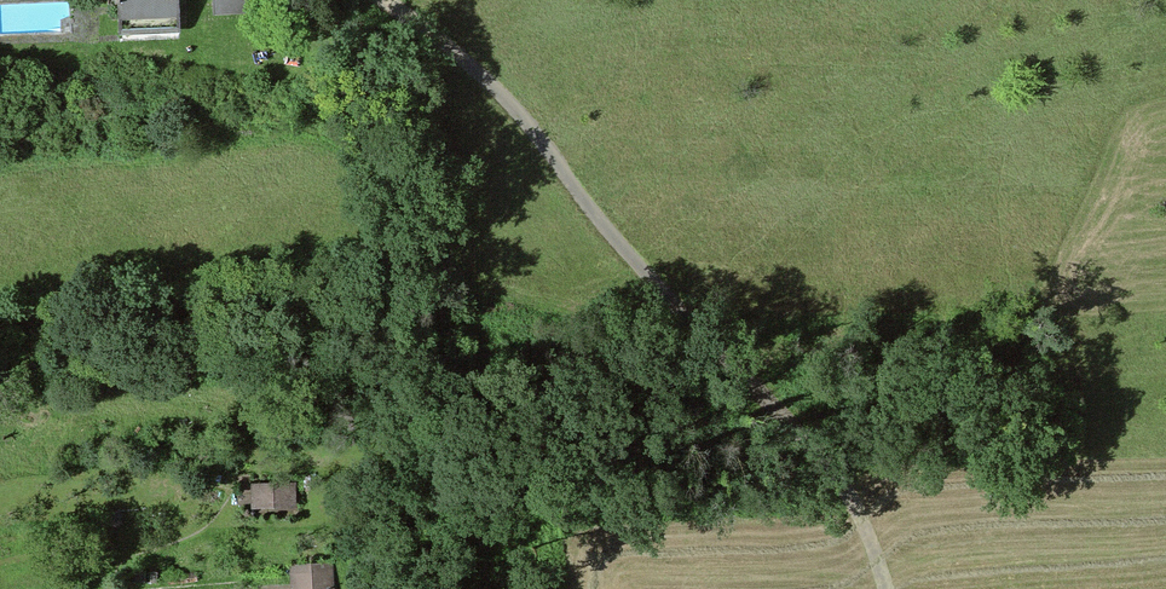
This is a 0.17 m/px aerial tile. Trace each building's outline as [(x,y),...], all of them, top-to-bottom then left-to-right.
[(122,16),(177,14),(176,0),(121,0),(122,16)] [(217,11),(261,10),(260,0),(217,0),(217,11)] [(296,481),(250,484),(252,510),(298,508),(296,481)] [(291,566),(294,588),(335,588),(332,561),(291,566)]
